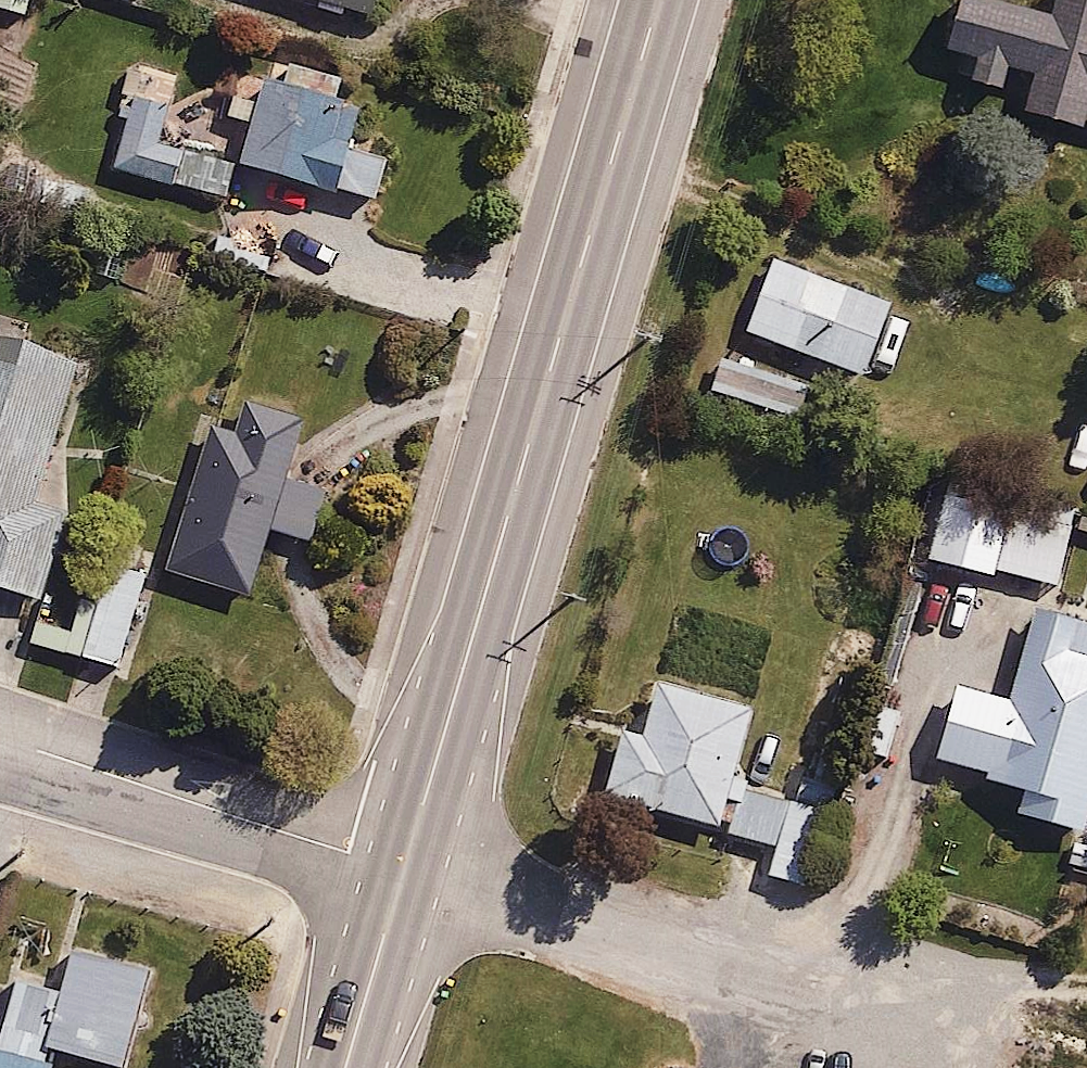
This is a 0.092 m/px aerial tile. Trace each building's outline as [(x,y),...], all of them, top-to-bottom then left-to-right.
[(373,18),(378,0),(312,0),(373,18)] [(1032,0),(972,0),(957,47),(977,53),(971,75),(996,82),(1003,59),(1029,67),(1016,110),(1086,131),(1086,0),(1052,0),(1051,6),(1032,0)] [(360,103),(336,96),(344,69),(271,48),(239,160),(377,200),(391,153),(349,141),(360,103)] [(183,76),(143,64),(113,168),(216,197),(228,155),(165,137),(183,76)] [(772,250),(746,326),(867,368),(893,292),(772,250)] [(40,601),(60,528),(25,519),(71,345),(0,326),(0,591),(40,601)] [(811,378),(721,349),(707,391),(798,420),(811,378)] [(310,538),(326,479),(287,468),(304,408),(211,383),(160,565),(252,591),(271,526),(310,538)] [(939,480),(920,554),(1067,589),(1085,515),(939,480)] [(40,601),(29,642),(118,665),(148,551),(60,528),(40,601)] [(1001,589),(992,622),(960,612),(919,754),(1037,788),(1051,741),(1086,752),(1086,614),(1001,589)] [(620,725),(603,787),(715,818),(749,696),(656,670),(640,730),(620,725)] [(1059,796),(1086,807),(1086,759),(1075,754),(1059,796)] [(740,785),(726,829),(781,847),(773,873),(801,882),(833,788),(796,776),(787,801),(740,785)] [(67,935),(38,1036),(122,1061),(151,959),(67,935)] [(0,1043),(0,1067),(50,1067),(53,1059),(0,1043)]
